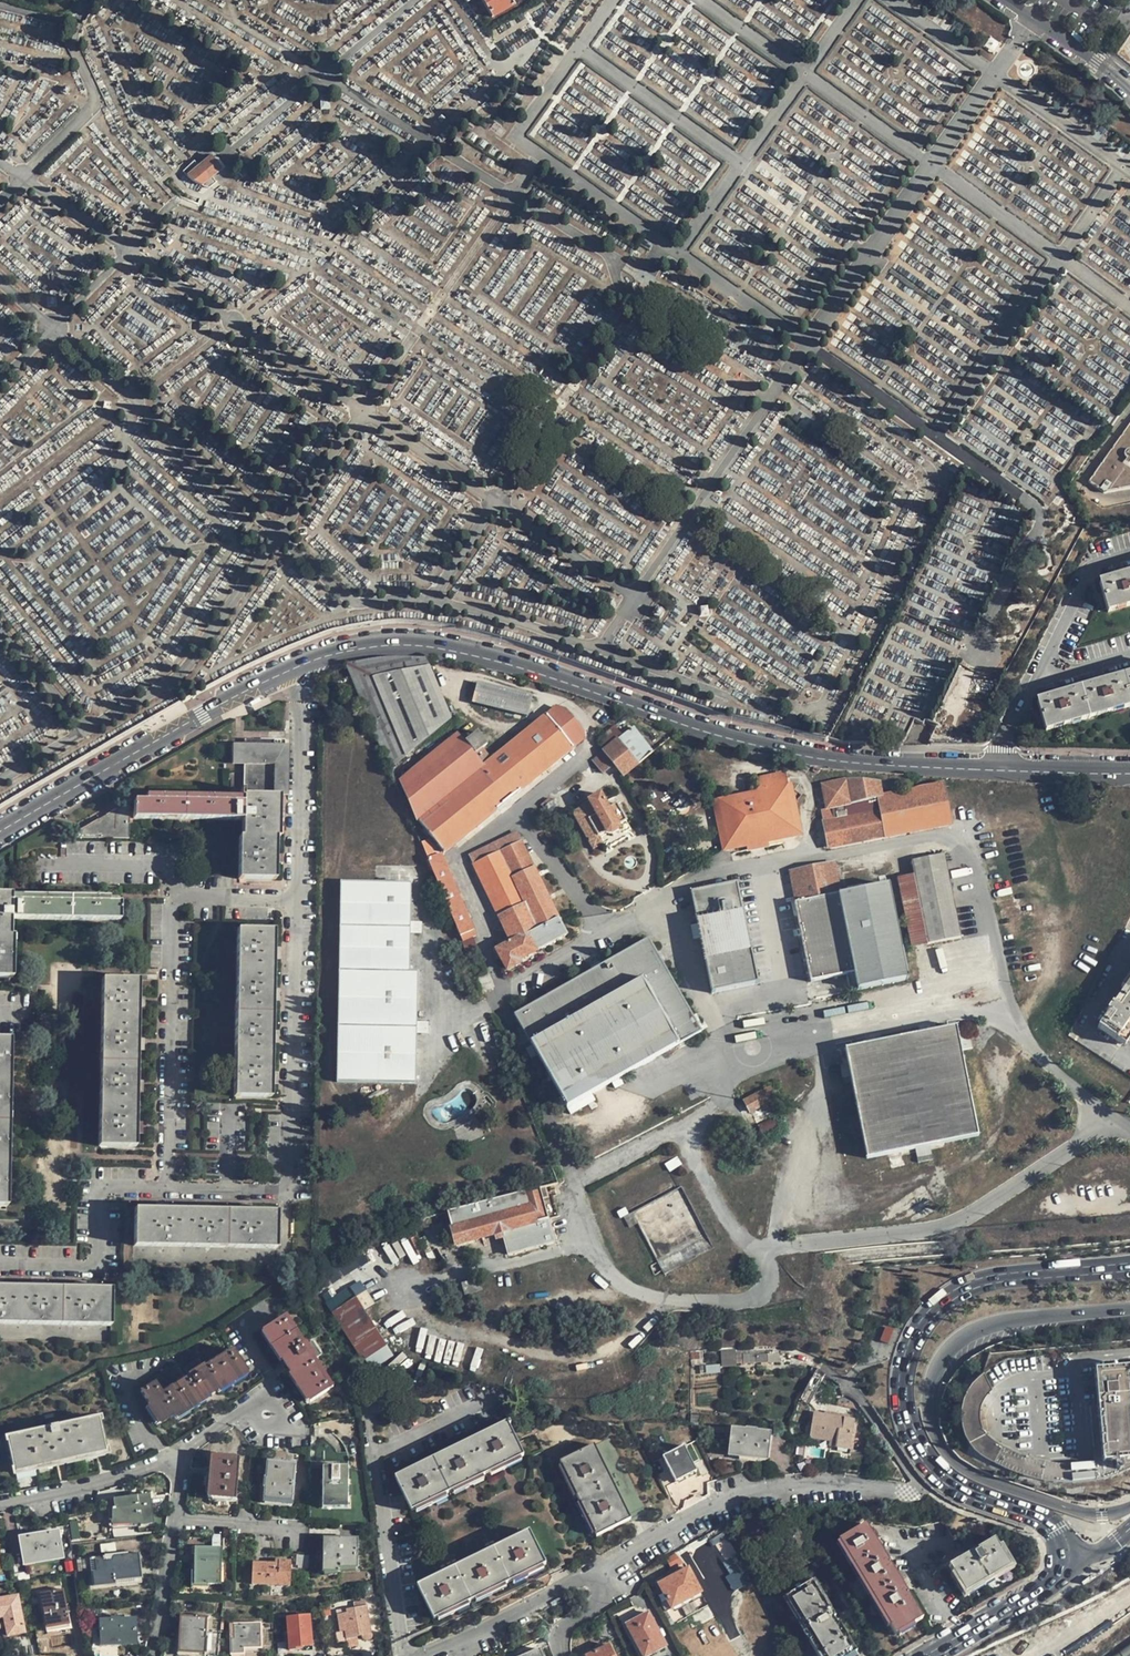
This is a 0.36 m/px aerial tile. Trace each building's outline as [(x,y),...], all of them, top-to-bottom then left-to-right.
[(513,0),(483,0),(493,17),(514,6),(511,1),(513,0)] [(988,56),(997,43),(992,40),(1005,22),(975,0),(973,0),(953,28),(937,16),(936,18),(988,56)] [(798,28),(808,27),(807,18),(797,19),(798,28)] [(668,77),(679,74),(672,57),(675,56),(671,42),(649,50),(652,60),(641,64),(646,78),(654,75),(659,90),(671,86),(668,77)] [(516,76),(528,67),(525,63),(526,62),(515,46),(502,54),(516,76)] [(229,168),(218,154),(192,173),(206,184),(229,168)] [(849,228),(888,199),(879,187),(882,184),(875,175),(870,178),(858,163),(811,198),(832,225),(842,218),(849,228)] [(1117,434),(1088,473),(1104,485),(1129,481),(1129,416),(1117,434)] [(1129,604),(1129,572),(1098,581),(1106,610),(1129,604)] [(344,666),(353,689),(427,666),(422,656),(406,654),(402,654),(392,653),(388,653),(384,655),(377,656),(344,666)] [(427,666),(353,689),(388,769),(451,719),(427,666)] [(1037,701),(1045,730),(1129,708),(1129,676),(1037,701)] [(469,699),(472,694),(472,691),(471,688),(467,683),(464,681),(458,680),(455,681),(449,686),(448,689),(448,693),(449,698),(452,701),(457,704),(459,704),(463,703),(467,701),(469,699)] [(521,716),(526,694),(476,682),(471,702),(521,716)] [(555,708),(483,767),(509,799),(582,740),(581,732),(565,711),(555,708)] [(648,754),(630,733),(591,760),(601,773),(614,764),(622,775),(648,754)] [(457,736),(400,781),(419,818),(443,852),(509,799),(483,767),(457,736)] [(284,802),(284,797),(285,739),(245,738),(245,742),(244,762),(244,781),(231,781),(230,789),(145,788),(144,792),(134,792),(134,812),(243,814),(243,835),(241,835),(240,861),(240,878),(276,879),(277,862),(277,853),(277,838),(280,838),(280,821),(280,814),(281,805),(284,804),(284,802)] [(244,762),(245,742),(233,742),(233,761),(244,762)] [(792,785),(784,786),(781,772),(758,775),(760,788),(713,798),(723,850),(802,834),(792,785)] [(848,805),(844,780),(821,784),(826,808),(848,805)] [(880,781),(844,780),(848,805),(876,800),(883,798),(880,781)] [(946,805),(942,786),(883,798),(876,800),(885,833),(948,821),(946,805)] [(616,825),(623,821),(615,805),(608,809),(600,794),(588,801),(589,803),(572,813),(591,848),(601,843),(597,836),(603,833),(609,835),(615,831),(616,825)] [(130,831),(130,797),(125,797),(77,824),(77,829),(130,831)] [(554,807),(557,805),(554,799),(550,801),(548,798),(539,803),(541,807),(539,808),(542,814),(546,812),(548,814),(555,810),(554,807)] [(848,805),(826,808),(820,809),(828,847),(885,836),(885,833),(876,800),(848,805)] [(508,945),(558,920),(516,831),(468,855),(510,941),(507,942),(508,945)] [(956,934),(939,853),(908,860),(910,872),(924,941),(956,934)] [(426,859),(452,922),(460,943),(470,939),(475,938),(452,881),(441,854),(426,859)] [(788,874),(795,904),(836,895),(830,864),(788,874)] [(924,941),(910,872),(892,875),(907,944),(924,941)] [(339,883),(338,928),(411,928),(411,883),(339,883)] [(690,893),(696,922),(742,912),(736,884),(690,893)] [(886,884),(836,895),(852,975),(855,989),(905,977),(886,884)] [(12,977),(13,933),(11,933),(11,918),(122,920),(122,898),(111,898),(111,895),(0,892),(0,977),(12,977)] [(852,975),(836,895),(795,904),(793,904),(809,984),(852,975)] [(758,986),(742,912),(696,922),(712,995),(758,986)] [(567,937),(558,920),(508,945),(496,951),(506,970),(519,965),(518,962),(567,937)] [(338,928),(337,973),(410,973),(411,928),(338,928)] [(272,1030),(272,1000),(273,987),(273,958),(273,946),(274,930),(244,929),(236,929),(233,1097),(271,1097),(271,1084),(271,1071),(272,1042),(272,1030)] [(470,939),(460,943),(467,961),(478,956),(470,939)] [(699,1034),(649,943),(511,1017),(527,1046),(642,982),(678,1046),(699,1034)] [(337,973),(337,1029),(418,1030),(418,973),(410,973),(337,973)] [(492,991),(485,975),(475,979),(482,996),(492,991)] [(136,1045),(136,1033),(136,1004),(136,991),(137,978),(100,977),(98,1128),(98,1144),(134,1145),(134,1128),(134,1117),(135,1087),(135,1075),(136,1045)] [(1129,1029),(1129,978),(1112,1003),(1111,1002),(1106,1010),(1108,1011),(1097,1026),(1121,1042),(1129,1029)] [(678,1046),(642,982),(527,1046),(560,1109),(678,1046)] [(954,1025),(899,1036),(920,1144),(975,1134),(954,1025)] [(418,1085),(418,1030),(337,1029),(336,1084),(418,1085)] [(899,1036),(845,1047),(866,1155),(920,1144),(899,1036)] [(7,1207),(10,1039),(0,1039),(0,1206),(7,1207)] [(772,1100),(766,1088),(742,1101),(749,1112),(772,1100)] [(539,1189),(542,1199),(548,1197),(545,1187),(539,1189)] [(537,1189),(492,1201),(503,1237),(508,1255),(555,1242),(542,1199),(539,1189),(537,1189)] [(503,1237),(492,1201),(444,1215),(455,1252),(503,1237)] [(279,1210),(252,1210),(240,1210),(210,1210),(197,1210),(169,1209),(156,1209),(135,1209),(135,1249),(278,1252),(279,1210)] [(326,1301),(332,1310),(356,1295),(351,1286),(326,1301)] [(86,1288),(74,1288),(43,1287),(32,1287),(3,1287),(0,1287),(0,1323),(111,1324),(111,1288),(86,1288)] [(368,1290),(358,1294),(364,1307),(374,1303),(368,1290)] [(367,1361),(375,1374),(396,1360),(357,1299),(356,1299),(333,1314),(364,1362),(365,1361),(367,1361)] [(331,1389),(285,1319),(264,1332),(311,1402),(331,1389)] [(322,1355),(313,1340),(306,1345),(316,1359),(322,1355)] [(722,1365),(737,1365),(737,1346),(722,1346),(722,1365)] [(156,1426),(244,1371),(230,1349),(200,1367),(197,1363),(183,1371),(187,1377),(159,1393),(152,1384),(138,1391),(147,1405),(144,1407),(156,1426)] [(776,1355),(746,1356),(740,1356),(740,1363),(776,1362),(776,1355)] [(1097,1367),(1100,1402),(1092,1403),(1097,1467),(1087,1468),(1073,1469),(1059,1469),(1044,1467),(1034,1465),(1020,1461),(1012,1457),(1003,1452),(997,1447),(995,1444),(991,1440),(988,1432),(987,1429),(987,1419),(990,1407),(996,1396),(983,1379),(980,1381),(970,1393),(968,1397),(966,1402),(963,1413),(962,1421),(962,1427),(965,1438),(968,1443),(976,1453),(989,1463),(998,1469),(1014,1476),(1027,1481),(1042,1484),(1050,1485),(1060,1485),(1075,1483),(1089,1481),(1104,1476),(1116,1470),(1129,1461),(1129,1364),(1097,1367)] [(811,1436),(829,1439),(837,1440),(836,1446),(849,1448),(854,1418),(833,1414),(814,1411),(811,1436)] [(11,1471),(104,1450),(97,1415),(54,1424),(53,1420),(46,1422),(47,1426),(4,1435),(11,1471)] [(413,1516),(521,1461),(502,1425),(395,1477),(413,1516)] [(766,1455),(768,1433),(753,1432),(753,1430),(744,1430),(743,1432),(729,1430),(728,1453),(737,1454),(737,1457),(757,1458),(757,1455),(766,1455)] [(646,1512),(609,1437),(557,1463),(594,1537),(646,1512)] [(696,1469),(684,1443),(663,1454),(676,1481),(696,1469)] [(235,1498),(238,1458),(211,1455),(207,1496),(234,1499),(235,1498)] [(291,1502),(295,1464),(268,1461),(266,1477),(264,1477),(263,1487),(265,1488),(264,1500),(291,1502)] [(347,1508),(347,1468),(322,1467),(322,1508),(347,1508)] [(151,1524),(147,1495),(103,1501),(104,1510),(101,1510),(102,1523),(138,1525),(138,1527),(151,1524)] [(865,1522),(863,1519),(859,1520),(858,1519),(857,1520),(855,1518),(852,1520),(853,1522),(851,1523),(852,1525),(831,1537),(889,1638),(921,1618),(865,1522)] [(62,1558),(57,1531),(21,1538),(27,1567),(54,1562),(54,1559),(62,1558)] [(436,1625),(547,1569),(528,1532),(417,1588),(436,1625)] [(716,1543),(723,1562),(737,1556),(729,1538),(716,1543)] [(963,1594),(1012,1565),(996,1538),(968,1554),(947,1566),(963,1594)] [(360,1570),(361,1541),(326,1540),(325,1574),(341,1575),(342,1570),(360,1570)] [(219,1582),(220,1548),(195,1548),(194,1582),(219,1582)] [(115,1583),(141,1580),(137,1553),(95,1558),(96,1570),(93,1571),(95,1590),(115,1588),(115,1583)] [(289,1586),(290,1563),(254,1560),(252,1584),(289,1586)] [(671,1608),(699,1593),(686,1569),(685,1569),(658,1583),(671,1608)] [(861,1650),(857,1642),(849,1646),(811,1581),(784,1597),(815,1652),(816,1655),(815,1655),(849,1655),(861,1650)] [(69,1628),(64,1589),(39,1593),(45,1632),(69,1628)] [(4,1630),(7,1636),(24,1633),(18,1597),(0,1599),(0,1631),(4,1630)] [(373,1643),(367,1606),(345,1610),(346,1614),(337,1615),(340,1638),(346,1637),(347,1643),(363,1641),(363,1645),(365,1646),(367,1647),(369,1647),(370,1646),(372,1646),(373,1644),(373,1643)] [(626,1630),(648,1618),(645,1613),(624,1625),(626,1630)] [(204,1653),(206,1618),(181,1616),(179,1651),(204,1653)] [(313,1648),(310,1616),(286,1617),(289,1650),(313,1648)] [(133,1643),(132,1618),(99,1619),(100,1645),(133,1643)] [(648,1618),(626,1630),(642,1655),(650,1655),(665,1648),(648,1618)] [(261,1648),(260,1623),(231,1625),(232,1654),(244,1654),(244,1649),(261,1648)] [(35,1637),(27,1638),(27,1639),(29,1655),(38,1655),(36,1640),(35,1637)] [(48,1655),(45,1639),(36,1640),(38,1655),(45,1655),(48,1655)] [(609,1644),(585,1655),(615,1655),(609,1644)]
